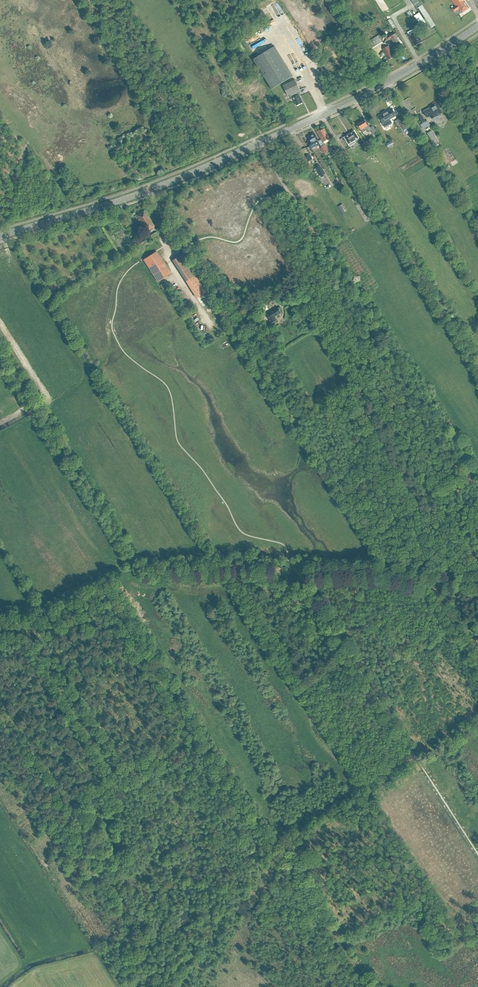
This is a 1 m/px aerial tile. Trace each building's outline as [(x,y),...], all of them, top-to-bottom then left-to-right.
[(456,6),(452,9),(454,12),(459,9),(461,13),(462,12),(463,13),(468,8),(469,7),(464,1),(465,0),(451,0),(456,6)] [(435,25),(422,5),(417,9),(430,29),(435,25)] [(273,11),(269,14),(274,22),(278,20),(273,11)] [(385,15),(393,29),(396,27),(387,14),(385,15)] [(252,38),(254,45),(271,39),(268,32),(252,38)] [(399,41),(393,32),(387,36),(389,40),(391,39),(394,44),(399,41)] [(415,45),(421,42),(416,32),(409,35),(415,45)] [(374,37),(378,44),(385,40),(381,33),(374,37)] [(293,76),(275,46),(253,59),(271,89),(293,76)] [(389,60),(394,57),(389,47),(383,50),(386,55),(387,55),(389,60)] [(288,95),(289,95),(290,97),(291,97),(293,101),(294,100),(296,105),(303,102),(297,91),(300,90),(295,80),(283,86),(288,95)] [(436,104),(424,111),(428,117),(433,114),(434,116),(433,119),(437,121),(440,117),(440,116),(442,113),(441,112),(436,104)] [(383,114),(379,116),(382,122),(382,123),(384,127),(392,122),(390,119),(396,115),(392,109),(388,111),(383,114)] [(430,125),(427,121),(425,122),(421,115),(419,117),(423,124),(420,125),(423,129),(430,125)] [(348,122),(351,121),(349,116),(339,121),(344,130),(351,127),(348,122)] [(404,130),(407,128),(401,117),(398,119),(404,130)] [(371,130),(373,133),(377,131),(373,126),(370,127),(368,124),(367,125),(364,120),(357,124),(358,125),(357,126),(359,130),(361,129),(363,132),(367,130),(369,132),(371,130)] [(320,129),(317,132),(323,142),(330,138),(324,129),(321,130),(320,129)] [(354,131),(344,138),(350,146),(355,143),(354,141),(358,138),(354,131)] [(437,139),(432,131),(428,133),(433,142),(434,141),(434,142),(437,141),(436,140),(437,139)] [(314,133),(308,137),(310,141),(307,142),(311,149),(319,144),(317,141),(318,140),(314,133)] [(309,154),(304,157),(308,162),(313,159),(309,154)] [(320,165),(315,168),(321,177),(326,174),(320,165)] [(360,202),(369,218),(372,216),(363,200),(360,202)] [(145,232),(154,226),(144,210),(135,216),(145,232)] [(171,273),(157,251),(143,260),(157,282),(171,273)] [(195,275),(182,255),(181,254),(172,260),(185,281),(197,299),(205,293),(206,293),(195,275)] [(274,317),(281,313),(278,308),(266,315),(272,323),(276,320),(274,317)]
